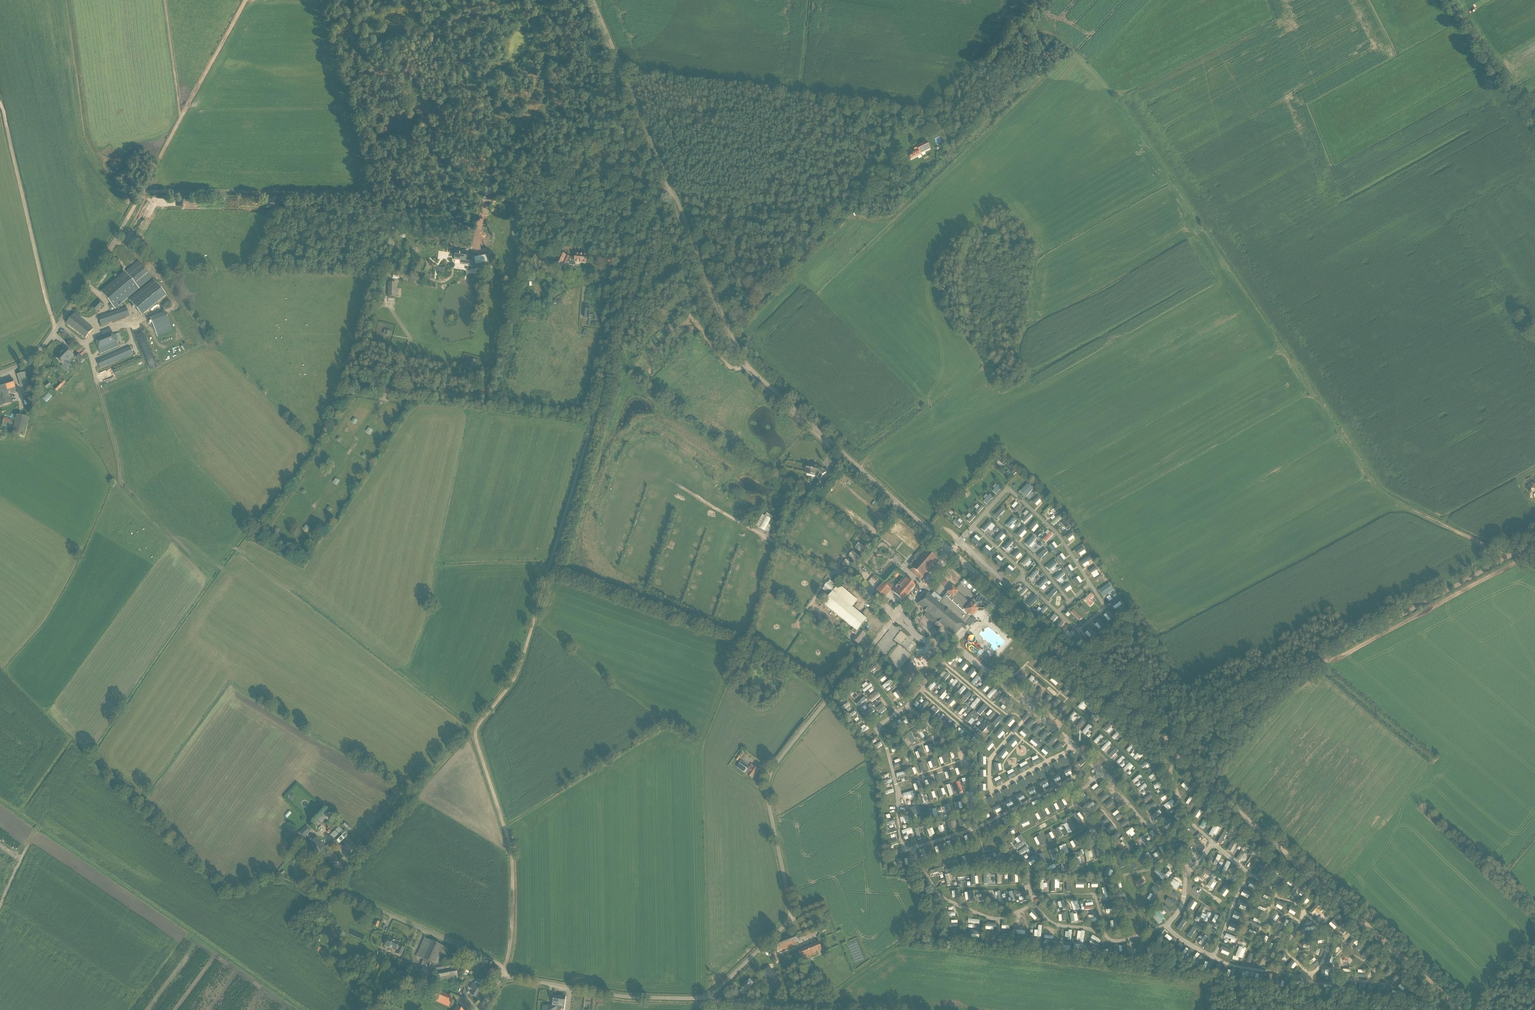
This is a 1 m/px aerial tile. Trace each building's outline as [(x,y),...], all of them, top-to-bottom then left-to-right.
[(918,150),(908,155),(911,160),(921,155),(920,154),(930,149),(926,142),(918,146),(917,147),(918,150)] [(391,220),(384,248),(390,250),(396,221),(391,220)] [(454,260),(454,261),(460,262),(465,262),(465,265),(473,266),(482,265),(482,268),(490,266),(488,254),(471,257),(472,261),(466,260),(467,254),(466,254),(463,253),(455,252),(455,253),(454,260)] [(570,257),(560,253),(556,263),(563,265),(563,264),(569,266),(569,265),(575,266),(575,263),(586,264),(587,256),(575,255),(575,258),(569,258),(570,257)] [(101,292),(104,296),(111,305),(113,307),(115,309),(152,278),(138,262),(101,292)] [(154,280),(129,301),(142,316),(166,296),(154,280)] [(387,298),(388,298),(388,299),(395,299),(395,298),(396,298),(396,283),(388,283),(387,298)] [(91,308),(95,311),(96,313),(103,305),(98,300),(91,308)] [(588,315),(586,315),(587,305),(579,305),(579,318),(588,319),(588,315)] [(129,316),(126,308),(98,317),(101,326),(129,316)] [(150,318),(157,337),(173,331),(165,312),(150,318)] [(67,324),(71,327),(85,339),(93,329),(86,324),(78,318),(74,315),(67,324)] [(103,337),(94,340),(100,354),(118,347),(116,343),(122,341),(119,333),(113,336),(110,328),(101,332),(103,337)] [(133,355),(129,347),(97,361),(100,369),(133,355)] [(60,355),(56,359),(60,362),(63,366),(62,367),(65,370),(68,368),(70,365),(68,363),(67,362),(73,356),(70,352),(66,349),(60,355)] [(154,365),(148,351),(141,354),(147,368),(154,365)] [(78,354),(75,358),(81,364),(85,360),(78,354)] [(17,375),(19,380),(21,387),(29,385),(25,373),(17,375)] [(11,403),(9,395),(8,395),(7,393),(11,392),(12,393),(17,391),(13,379),(0,383),(0,407),(11,403)] [(12,435),(25,438),(29,419),(16,415),(15,421),(3,418),(1,426),(13,429),(12,435)] [(808,464),(807,467),(806,467),(805,468),(805,469),(805,470),(805,471),(806,471),(806,474),(815,476),(819,480),(826,473),(822,469),(821,470),(819,468),(813,467),(813,466),(808,464)] [(1002,470),(1009,477),(1014,473),(1006,465),(1002,470)] [(823,484),(818,480),(812,487),(817,491),(823,484)] [(997,484),(994,486),(992,484),(989,487),(992,489),(989,492),(992,495),(1000,488),(997,484)] [(1017,491),(1024,499),(1028,495),(1027,493),(1030,490),(1025,484),(1017,491)] [(983,496),(979,502),(984,506),(991,497),(987,494),(985,497),(983,496)] [(1033,510),(1042,502),(1036,495),(1027,502),(1033,510)] [(1010,505),(1007,508),(1014,514),(1021,506),(1018,503),(1013,509),(1010,505)] [(807,511),(812,516),(818,509),(813,504),(807,511)] [(977,505),(971,512),(974,515),(980,508),(977,505)] [(1025,517),(1021,521),(1024,524),(1032,516),(1029,513),(1026,511),(1023,514),(1025,517)] [(762,515),(756,526),(760,528),(765,530),(765,531),(768,533),(774,522),(772,520),(773,517),(767,513),(765,516),(762,515)] [(966,524),(972,517),(969,514),(963,521),(966,524)] [(827,527),(832,522),(830,520),(829,518),(824,524),(827,527)] [(1010,518),(1002,525),(1008,531),(1011,529),(1009,526),(1014,522),(1010,518)] [(952,519),(949,522),(956,528),(959,525),(952,519)] [(1064,531),(1068,528),(1062,520),(1058,523),(1064,531)] [(800,530),(803,526),(796,522),(793,525),(800,530)] [(905,529),(898,536),(910,548),(917,541),(905,529)] [(790,530),(787,535),(793,539),(797,534),(790,530)] [(1047,535),(1043,540),(1046,543),(1053,535),(1052,534),(1051,533),(1050,533),(1047,530),(1045,533),(1047,535)] [(974,538),(971,541),(979,548),(982,545),(979,542),(974,538)] [(855,542),(851,547),(859,553),(863,547),(855,542)] [(1052,544),(1048,546),(1055,555),(1058,553),(1055,549),(1052,544)] [(1070,552),(1073,556),(1074,555),(1076,557),(1084,552),(1080,546),(1070,552)] [(923,577),(938,560),(923,547),(914,557),(915,558),(909,565),(912,568),(909,570),(915,575),(917,573),(923,577)] [(985,548),(982,551),(990,558),(993,555),(990,552),(985,548)] [(1045,549),(1037,557),(1040,560),(1041,559),(1044,555),(1048,551),(1045,549)] [(849,550),(845,556),(853,562),(857,557),(849,550)] [(812,559),(818,563),(822,556),(817,552),(812,559)] [(791,565),(794,558),(789,556),(786,562),(791,565)] [(1060,556),(1056,558),(1063,567),(1066,564),(1063,561),(1060,556)] [(827,557),(822,565),(827,568),(832,560),(827,557)] [(843,558),(839,563),(846,570),(850,565),(843,558)] [(996,558),(993,561),(1001,568),(1004,565),(1001,562),(996,558)] [(1092,560),(1086,564),(1089,569),(1095,565),(1092,560)] [(780,564),(773,562),(771,567),(778,570),(780,564)] [(1068,567),(1064,569),(1071,578),(1074,576),(1071,572),(1068,567)] [(1007,568),(1005,571),(1013,578),(1015,575),(1012,572),(1008,568),(1007,568)] [(816,570),(813,577),(817,580),(821,572),(816,570)] [(1033,570),(1025,578),(1028,581),(1036,572),(1033,570)] [(1056,583),(1063,577),(1059,572),(1051,578),(1056,583)] [(905,577),(898,584),(909,593),(915,586),(905,577)] [(1037,589),(1044,581),(1041,578),(1034,586),(1037,589)] [(823,590),(830,595),(837,586),(830,581),(823,590)] [(1095,590),(1100,597),(1110,590),(1105,583),(1095,590)] [(883,584),(877,591),(884,598),(891,590),(883,584)] [(909,593),(898,584),(892,591),(902,600),(909,593)] [(867,620),(852,607),(857,601),(855,599),(852,596),(839,585),(823,604),(854,629),(857,632),(859,629),(867,620)] [(923,598),(919,603),(919,606),(922,608),(922,607),(939,621),(938,622),(940,624),(941,623),(947,627),(946,628),(951,632),(952,631),(954,633),(953,634),(955,636),(962,627),(964,629),(967,625),(969,627),(975,619),(972,617),(978,610),(971,604),(971,605),(957,593),(958,592),(952,587),(942,600),(935,593),(932,596),(928,593),(924,598),(923,598)] [(1034,596),(1026,605),(1030,608),(1038,599),(1034,596)] [(1107,602),(1110,609),(1119,606),(1116,599),(1107,602)] [(1079,605),(1076,608),(1084,616),(1086,613),(1089,611),(1085,606),(1082,609),(1079,605)] [(790,608),(787,615),(793,618),(796,610),(790,608)] [(805,627),(808,622),(802,617),(798,622),(805,627)] [(808,629),(812,631),(816,624),(812,622),(808,629)] [(814,633),(818,636),(822,631),(818,628),(814,633)] [(856,636),(853,640),(854,641),(858,644),(866,635),(859,629),(857,632),(854,629),(851,632),(856,636)] [(833,637),(827,633),(823,640),(829,644),(833,637)] [(793,643),(799,647),(802,643),(797,639),(793,643)] [(1000,646),(1003,648),(1008,642),(1006,639),(1000,646)] [(940,677),(945,681),(949,677),(944,673),(940,677)] [(1052,678),(1047,686),(1050,687),(1055,680),(1052,678)] [(979,691),(984,685),(982,682),(976,688),(979,691)] [(1069,694),(1064,699),(1069,703),(1073,698),(1069,694)] [(858,706),(860,709),(867,705),(862,697),(853,702),(856,708),(858,706)] [(1052,709),(1059,702),(1056,699),(1049,706),(1052,709)] [(936,718),(940,714),(933,707),(929,711),(936,718)] [(913,721),(908,713),(904,715),(909,723),(913,721)] [(1028,721),(1024,727),(1029,730),(1033,724),(1028,721)] [(1103,732),(1110,726),(1107,723),(1100,729),(1103,732)] [(1000,736),(1003,732),(997,727),(994,730),(1000,736)] [(916,741),(914,736),(912,733),(905,736),(909,744),(916,741)] [(1097,734),(1090,742),(1093,744),(1099,737),(1097,734)] [(987,739),(984,742),(990,748),(993,745),(987,739)] [(1044,747),(1037,750),(1040,756),(1046,753),(1044,747)] [(1032,760),(1037,757),(1033,751),(1029,753),(1032,760)] [(1134,752),(1129,758),(1134,762),(1139,755),(1134,752)] [(1021,756),(1015,760),(1019,767),(1025,764),(1021,756)] [(1082,759),(1077,764),(1081,767),(1086,762),(1082,759)] [(740,762),(736,767),(752,778),(758,769),(751,764),(750,765),(751,766),(749,769),(740,762)] [(1086,763),(1080,769),(1089,777),(1094,771),(1086,763)] [(1061,769),(1065,778),(1070,777),(1066,767),(1061,769)] [(1000,778),(1005,776),(1001,769),(996,771),(1000,778)] [(975,774),(977,780),(985,778),(983,772),(975,774)] [(1053,774),(1054,777),(1051,778),(1053,781),(1061,778),(1058,772),(1053,774)] [(1137,775),(1129,780),(1131,783),(1139,778),(1137,775)] [(1190,791),(1185,780),(1176,785),(1181,795),(1190,791)] [(1152,790),(1153,790),(1154,793),(1160,790),(1156,781),(1149,785),(1152,790)] [(1143,794),(1141,790),(1144,788),(1142,784),(1134,788),(1138,796),(1143,794)] [(1097,800),(1103,795),(1100,791),(1097,793),(1095,790),(1091,793),(1097,800)] [(1161,791),(1154,795),(1157,800),(1164,796),(1161,791)] [(1186,796),(1192,803),(1195,801),(1189,793),(1186,796)] [(886,804),(887,807),(890,806),(889,803),(891,802),(890,799),(881,801),(882,807),(885,806),(885,804),(886,804)] [(905,808),(906,815),(915,814),(914,807),(905,808)] [(1109,816),(1114,811),(1111,807),(1106,812),(1109,816)] [(317,821),(327,819),(325,812),(315,815),(317,821)] [(999,827),(1004,824),(1000,817),(995,820),(999,827)] [(1200,829),(1204,820),(1201,818),(1196,827),(1200,829)] [(1166,821),(1156,825),(1159,831),(1165,829),(1163,826),(1167,824),(1166,821)] [(990,832),(995,830),(992,823),(987,826),(990,832)] [(929,826),(923,828),(926,837),(932,835),(929,826)] [(348,836),(338,827),(330,835),(339,844),(348,836)] [(917,827),(910,829),(914,840),(921,838),(917,827)] [(1048,836),(1050,835),(1047,832),(1042,835),(1047,843),(1051,841),(1048,836)] [(1011,845),(1014,849),(1023,844),(1018,835),(1011,839),(1014,844),(1011,845)] [(304,849),(309,855),(313,858),(320,852),(326,847),(317,837),(304,849)] [(993,842),(997,840),(995,837),(991,839),(992,842),(989,844),(990,848),(995,846),(993,842)] [(1174,838),(1170,843),(1176,847),(1180,842),(1174,838)] [(1190,844),(1198,852),(1202,849),(1195,840),(1190,844)] [(930,845),(921,847),(923,854),(933,852),(933,851),(942,849),(941,844),(938,845),(938,843),(930,845)] [(1023,846),(1015,851),(1018,855),(1026,849),(1023,846)] [(338,862),(332,855),(330,853),(331,852),(328,848),(326,847),(320,852),(324,857),(324,858),(326,860),(327,860),(333,866),(338,862)] [(975,851),(959,857),(960,861),(976,856),(975,851)] [(1237,851),(1232,859),(1238,863),(1243,855),(1237,851)] [(1252,863),(1249,861),(1252,858),(1248,856),(1241,865),(1247,870),(1252,863)] [(1130,859),(1134,867),(1138,864),(1134,857),(1130,859)] [(1114,869),(1122,867),(1121,859),(1112,861),(1114,869)] [(1257,866),(1252,875),(1256,877),(1262,868),(1257,866)] [(1202,875),(1207,878),(1210,875),(1202,869),(1196,877),(1198,879),(1202,875)] [(1126,880),(1128,888),(1134,886),(1131,878),(1126,880)] [(1207,879),(1203,886),(1209,890),(1214,883),(1207,879)] [(1284,888),(1287,882),(1281,879),(1278,885),(1284,888)] [(1088,892),(1089,886),(1095,886),(1095,881),(1084,880),(1084,892),(1088,892)] [(1225,894),(1228,895),(1232,889),(1224,883),(1222,887),(1227,890),(1225,894)] [(1152,884),(1149,890),(1156,893),(1159,888),(1152,884)] [(1240,889),(1238,894),(1248,899),(1250,894),(1240,889)] [(1129,903),(1131,910),(1137,908),(1134,901),(1129,903)] [(1194,913),(1197,904),(1194,902),(1192,907),(1189,905),(1187,910),(1194,913)] [(1113,903),(1105,904),(1105,911),(1114,910),(1113,903)] [(1182,921),(1176,919),(1173,931),(1179,932),(1182,921)] [(1339,924),(1336,928),(1341,933),(1345,929),(1339,924)] [(774,941),(778,952),(798,945),(796,940),(799,939),(797,933),(774,941)] [(384,946),(396,951),(397,950),(398,950),(397,952),(396,955),(400,956),(404,948),(400,946),(400,947),(398,947),(399,943),(388,938),(387,940),(386,940),(385,940),(384,942),(384,943),(385,944),(384,946)] [(424,938),(422,943),(416,956),(424,960),(421,967),(423,968),(419,977),(430,982),(434,973),(437,974),(438,981),(458,978),(456,968),(452,968),(451,963),(443,965),(443,963),(440,963),(443,956),(445,957),(448,949),(424,938)] [(798,951),(800,955),(803,963),(808,961),(807,959),(817,955),(816,952),(822,950),(818,942),(798,951)] [(844,946),(851,963),(859,960),(852,943),(844,946)] [(1130,948),(1132,957),(1138,956),(1136,946),(1130,948)] [(1355,951),(1360,955),(1364,951),(1359,947),(1355,951)] [(1244,961),(1249,950),(1245,948),(1241,960),(1244,961)] [(1255,965),(1258,967),(1264,957),(1259,954),(1254,961),(1256,963),(1255,965)] [(1196,963),(1203,967),(1204,966),(1206,968),(1210,962),(1206,959),(1201,956),(1196,963)] [(466,980),(462,986),(464,988),(468,981),(469,980),(471,982),(473,978),(468,975),(466,980)] [(741,987),(743,989),(740,992),(743,995),(746,992),(746,991),(747,990),(750,993),(753,990),(750,987),(751,986),(753,983),(750,980),(747,982),(741,987)] [(473,983),(470,987),(470,988),(473,990),(470,995),(474,997),(480,988),(479,987),(480,984),(476,982),(474,984),(473,983)] [(430,999),(448,1007),(453,997),(435,989),(430,999)] [(556,1007),(557,1007),(558,1007),(558,1006),(558,1004),(557,1004),(558,1001),(557,1001),(558,997),(553,996),(552,1007),(543,1006),(542,1009),(556,1009),(556,1007)] [(556,1009),(560,1009),(564,1009),(565,997),(558,997),(557,1001),(558,1001),(557,1004),(558,1004),(558,1006),(558,1007),(557,1007),(556,1007),(556,1009)]
